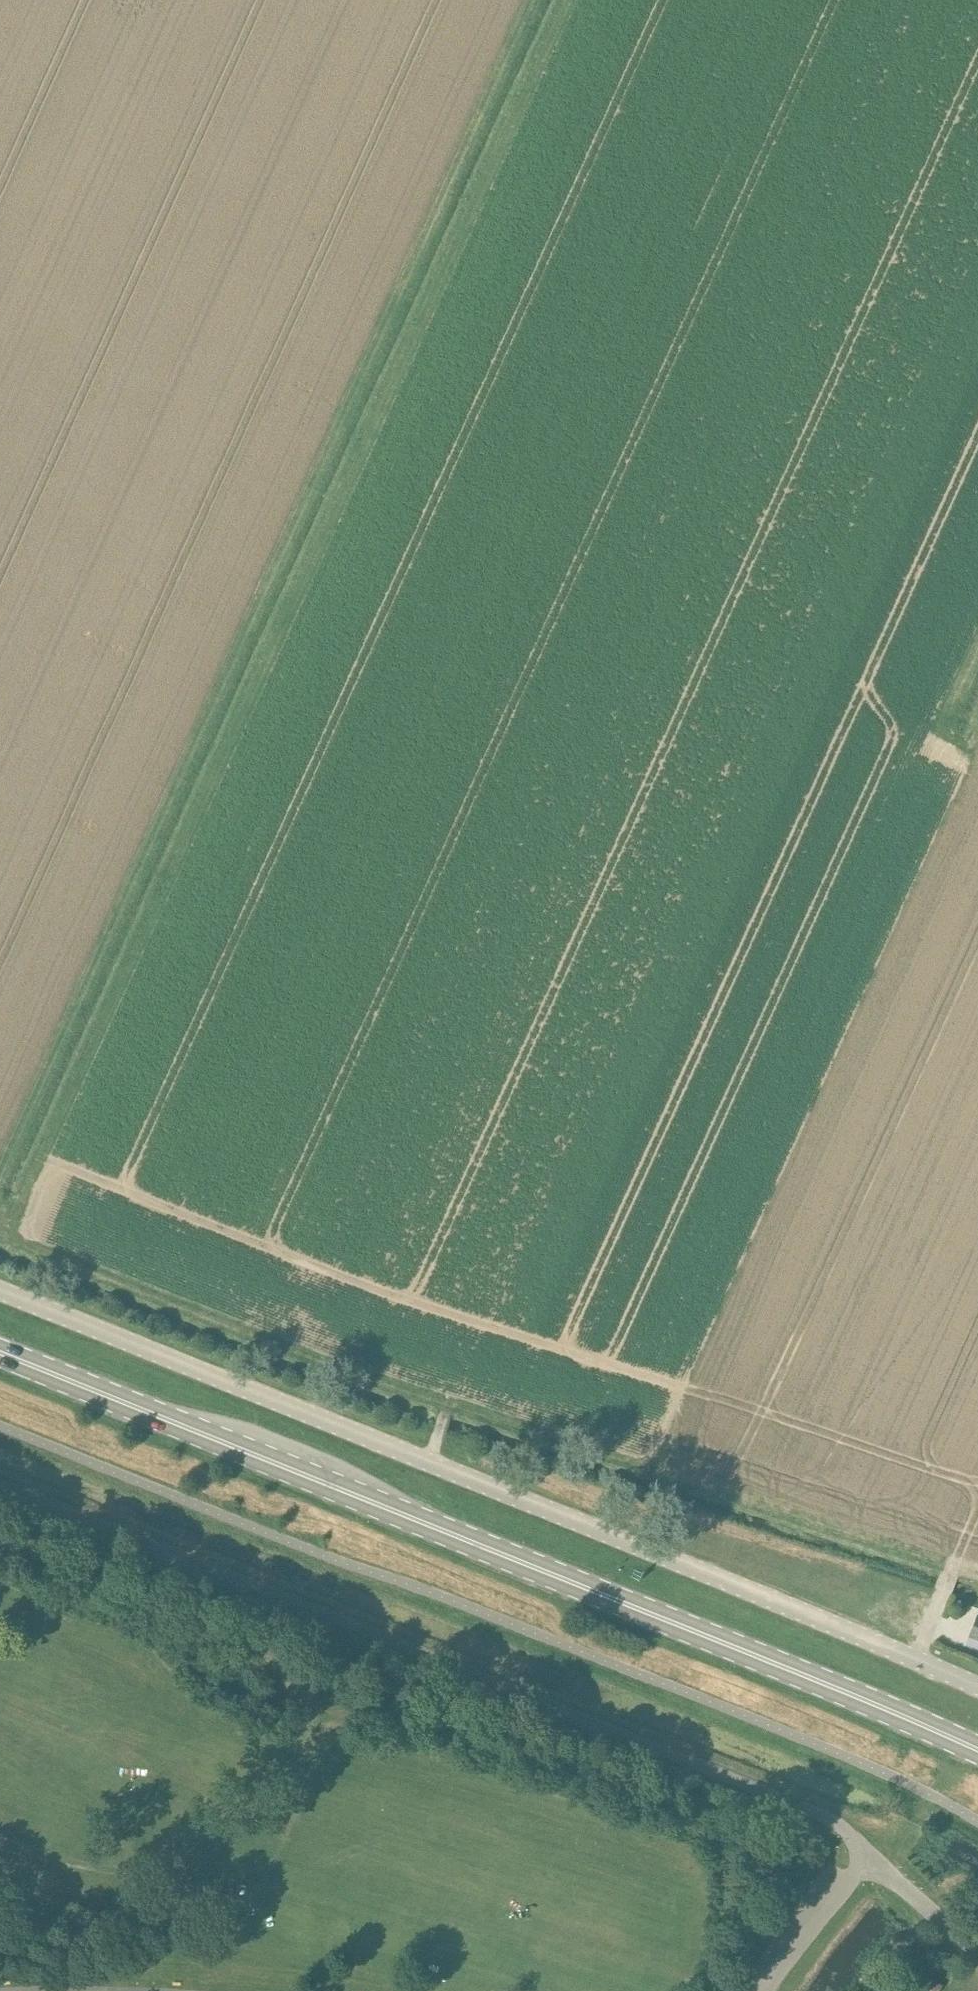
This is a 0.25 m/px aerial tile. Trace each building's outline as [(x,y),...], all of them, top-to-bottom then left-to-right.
[(969,1637),(977,1640),(977,1617),(969,1637)]
